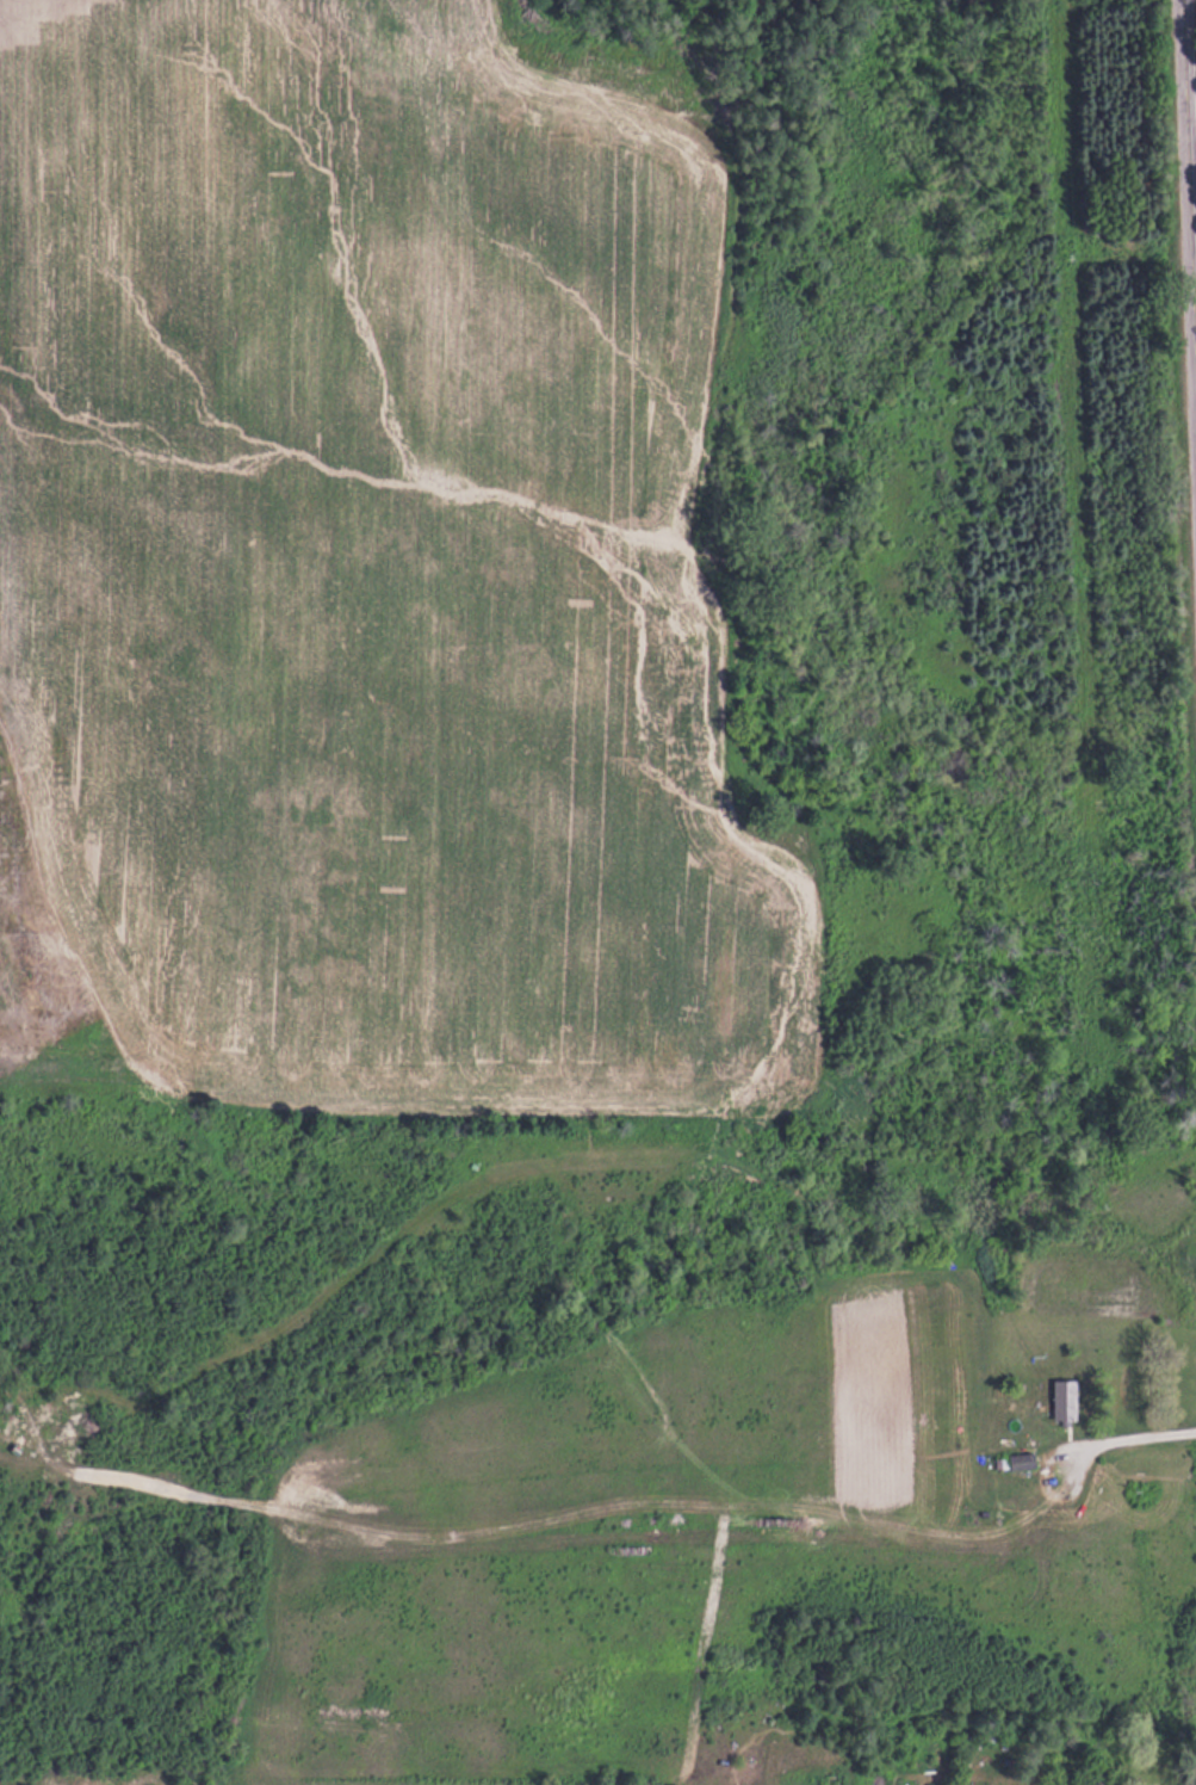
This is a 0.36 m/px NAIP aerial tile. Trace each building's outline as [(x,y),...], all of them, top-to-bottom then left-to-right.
[(1076,1379),(1050,1379),(1050,1424),(1076,1424),(1076,1379)] [(1031,1467),(1031,1454),(1010,1454),(1010,1467),(1031,1467)]
